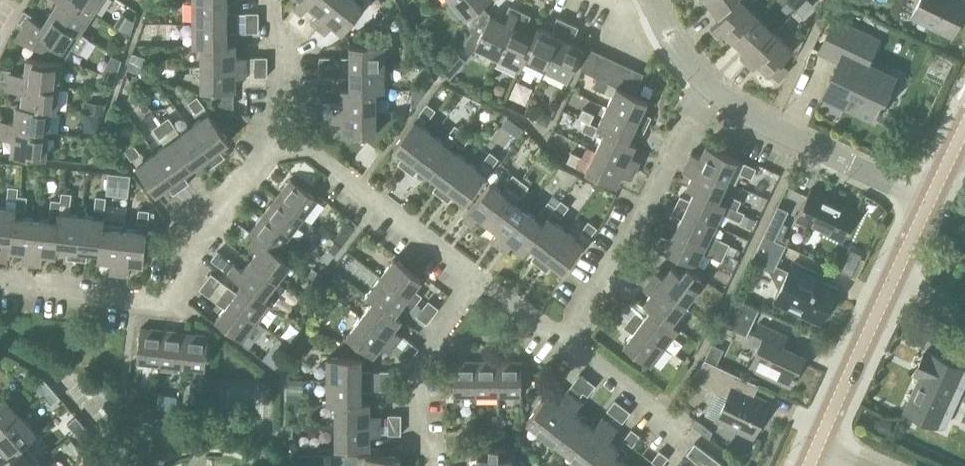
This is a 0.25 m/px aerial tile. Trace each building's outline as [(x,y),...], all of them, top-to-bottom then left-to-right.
[(51,12),(80,32),(93,12),(75,0),(59,0),(51,12)] [(93,12),(101,0),(75,0),(93,12)] [(227,0),(193,0),(193,22),(238,22),(238,12),(227,12),(227,0)] [(294,7),(302,13),(309,5),(308,5),(312,0),(299,0),(294,7)] [(308,5),(309,5),(317,12),(311,20),(318,27),(340,0),(312,0),(308,5)] [(318,27),(326,33),(333,25),(343,33),(364,6),(356,0),(340,0),(318,27)] [(472,31),(473,30),(480,22),(488,12),(482,4),(487,0),(453,0),(466,16),(462,19),(472,31)] [(711,8),(722,0),(705,0),(711,8)] [(711,8),(719,19),(711,27),(718,34),(723,30),(734,40),(753,19),(757,15),(741,0),(722,0),(711,8)] [(949,32),(956,17),(960,19),(964,9),(964,2),(961,0),(921,0),(914,15),(949,32)] [(472,31),(462,42),(475,53),(478,47),(498,57),(521,9),(510,4),(506,12),(507,16),(505,21),(490,14),(488,12),(480,22),(473,30),(472,31)] [(24,25),(15,39),(50,52),(55,45),(66,53),(71,46),(79,52),(89,37),(80,32),(51,12),(43,25),(33,19),(32,14),(24,9),(17,20),(18,21),(24,25)] [(521,67),(525,59),(524,58),(535,35),(534,35),(521,29),(524,24),(527,22),(531,14),(521,9),(498,57),(520,67),(521,67)] [(259,12),(246,12),(246,22),(259,22),(259,12)] [(123,14),(116,25),(127,32),(132,19),(123,14)] [(524,58),(525,59),(546,68),(551,57),(568,20),(557,15),(554,23),(555,27),(553,33),(538,25),(534,35),(535,35),(524,58)] [(775,32),(757,15),(753,19),(734,40),(745,51),(740,55),(747,61),(775,32)] [(835,19),(820,51),(840,60),(824,95),(855,110),(871,117),(874,119),(876,116),(878,111),(881,112),(884,106),(881,105),(895,75),(867,62),(878,39),(835,19)] [(568,20),(551,57),(546,68),(569,79),(584,47),(569,40),(571,35),(575,33),(579,25),(568,20)] [(238,22),(193,22),(193,45),(202,45),(202,44),(227,44),(227,43),(227,32),(238,32),(238,22)] [(259,22),(246,22),(246,32),(259,32),(259,22)] [(793,49),(775,32),(747,61),(754,67),(758,63),(770,74),(771,72),(779,80),(789,69),(782,61),(793,49)] [(227,44),(202,44),(202,45),(202,66),(246,66),(246,57),(236,57),(236,43),(227,43),(227,44)] [(351,57),(340,57),(340,67),(385,67),(385,44),(351,44),(351,57)] [(581,69),(592,74),(602,53),(591,48),(581,69)] [(133,52),(130,60),(142,64),(145,57),(133,52)] [(592,74),(598,77),(602,78),(612,58),(602,53),(592,74)] [(14,72),(13,81),(19,82),(59,86),(62,61),(27,57),(25,74),(20,73),(14,72)] [(254,57),(254,66),(267,66),(267,57),(254,57)] [(332,57),(319,57),(319,67),(332,67),(332,57)] [(602,78),(610,82),(613,83),(623,63),(612,58),(602,78)] [(448,61),(440,70),(449,78),(457,68),(448,61)] [(613,83),(617,85),(624,88),(633,68),(623,63),(613,83)] [(246,66),(202,66),(202,89),(213,89),(213,100),(227,107),(233,107),(233,89),(236,89),(236,76),(246,76),(246,66)] [(254,66),(254,76),(267,76),(267,66),(254,66)] [(332,67),(319,67),(319,76),(332,76),(332,67)] [(385,67),(340,67),(340,76),(351,76),(351,88),(351,89),(376,89),(376,90),(385,90),(385,67)] [(2,68),(1,80),(13,81),(14,72),(11,69),(2,68)] [(645,73),(633,68),(624,88),(634,93),(645,73)] [(0,86),(0,92),(8,93),(11,90),(23,91),(22,104),(52,108),(51,110),(57,111),(59,86),(19,82),(13,81),(1,80),(0,86)] [(645,82),(640,92),(650,96),(654,87),(645,82)] [(648,99),(634,93),(624,88),(617,85),(607,105),(648,125),(652,116),(642,111),(648,99)] [(332,101),(332,111),(376,111),(376,90),(376,89),(351,89),(351,88),(342,88),(342,101),(332,101)] [(197,94),(189,100),(196,111),(205,104),(197,94)] [(311,101),(311,111),(324,111),(324,101),(311,101)] [(87,112),(99,113),(102,114),(103,104),(88,102),(87,112)] [(436,109),(427,102),(420,113),(428,119),(436,109)] [(3,119),(2,128),(8,129),(49,133),(51,110),(52,108),(22,104),(22,105),(17,104),(15,120),(9,120),(3,119)] [(643,133),(648,125),(607,105),(598,125),(598,126),(605,130),(606,128),(629,140),(629,139),(634,129),(643,133)] [(579,116),(586,120),(590,122),(595,113),(583,108),(579,116)] [(153,110),(145,116),(153,126),(160,121),(153,110)] [(311,111),(311,120),(324,120),(324,111),(311,111)] [(376,111),(332,111),(332,120),(342,120),(342,134),(376,134),(376,111)] [(547,126),(552,116),(542,111),(537,121),(547,126)] [(210,113),(191,126),(217,162),(225,157),(219,148),(230,140),(210,113)] [(169,115),(161,120),(169,131),(176,125),(169,115)] [(406,168),(433,133),(415,118),(395,145),(405,153),(398,162),(406,168)] [(161,137),(169,131),(161,120),(160,121),(153,126),(161,137)] [(598,125),(590,122),(586,120),(582,128),(594,134),(598,126),(598,125)] [(448,134),(456,140),(464,130),(456,124),(448,134)] [(512,133),(518,137),(524,129),(518,125),(512,133)] [(191,126),(173,139),(193,167),(203,160),(209,168),(217,162),(191,126)] [(2,128),(1,137),(7,138),(13,138),(11,154),(46,158),(49,133),(8,129),(2,128)] [(595,150),(636,169),(640,160),(631,155),(636,143),(629,139),(629,140),(606,128),(605,130),(595,150)] [(471,136),(464,130),(456,140),(464,146),(471,136)] [(451,147),(433,133),(406,168),(414,174),(420,166),(430,173),(451,147)] [(173,139),(155,152),(181,188),(189,183),(183,174),(193,167),(173,139)] [(140,151),(132,141),(124,147),(132,158),(140,151)] [(692,151),(688,159),(728,179),(738,158),(707,143),(701,155),(692,151)] [(434,189),(441,195),(468,160),(451,147),(430,173),(440,181),(434,189)] [(636,169),(595,150),(586,169),(617,184),(623,173),(632,177),(636,169)] [(483,161),(491,167),(499,157),(491,151),(483,161)] [(572,151),(567,160),(579,166),(583,156),(572,151)] [(155,152),(137,166),(157,193),(167,186),(173,194),(181,188),(155,152)] [(719,198),(728,179),(688,159),(684,169),(693,173),(688,185),(687,186),(695,189),(696,188),(719,199),(719,198)] [(456,193),(466,201),(486,174),(468,160),(441,195),(449,201),(456,193)] [(756,167),(745,162),(740,171),(751,176),(756,167)] [(513,174),(505,184),(512,190),(520,180),(513,174)] [(291,178),(277,197),(304,217),(318,199),(291,178)] [(520,180),(512,190),(520,196),(528,186),(520,180)] [(488,222),(508,196),(490,182),(464,216),(472,223),(479,215),(488,222)] [(9,186),(7,199),(17,200),(18,195),(19,187),(9,186)] [(680,195),(676,204),(716,222),(721,211),(740,220),(743,213),(745,210),(738,207),(726,201),(719,198),(719,199),(696,188),(695,189),(690,199),(680,195)] [(829,197),(811,188),(796,219),(815,228),(815,226),(824,230),(824,232),(843,241),(857,210),(839,201),(838,203),(828,198),(829,197)] [(62,192),(61,200),(62,200),(61,205),(70,206),(72,193),(62,192)] [(729,194),(726,201),(738,207),(741,199),(729,194)] [(16,208),(17,208),(26,209),(27,196),(18,195),(17,200),(16,208)] [(105,209),(106,205),(107,196),(98,195),(96,208),(105,209)] [(491,238),(499,244),(526,209),(508,196),(488,222),(498,230),(491,238)] [(277,197),(263,214),(291,235),(304,217),(277,197)] [(556,205),(557,205),(554,209),(561,215),(569,204),(561,198),(556,205)] [(37,219),(32,263),(42,264),(43,253),(56,255),(57,247),(56,247),(60,213),(61,205),(62,200),(61,200),(52,199),(50,220),(37,219)] [(550,216),(554,209),(557,205),(556,205),(549,199),(541,210),(548,215),(550,216)] [(711,234),(716,222),(676,204),(672,213),(681,217),(676,228),(725,252),(730,242),(711,234)] [(779,205),(765,233),(775,238),(789,210),(779,205)] [(11,241),(12,241),(15,216),(16,216),(17,208),(16,208),(0,206),(0,240),(11,241)] [(139,209),(138,222),(148,223),(150,210),(139,209)] [(524,250),(530,243),(529,242),(544,223),(542,222),(526,209),(499,244),(507,250),(514,242),(523,249),(524,250)] [(60,213),(56,247),(57,247),(68,248),(67,258),(77,260),(82,215),(60,213)] [(756,219),(743,213),(740,220),(739,221),(752,227),(756,219)] [(263,214),(250,232),(255,236),(277,252),(279,250),(291,235),(263,214)] [(82,215),(77,260),(87,261),(88,250),(99,251),(100,251),(103,226),(103,218),(104,218),(82,215)] [(540,264),(551,249),(567,229),(549,216),(550,216),(548,215),(542,222),(544,223),(529,242),(530,243),(538,250),(532,258),(540,264)] [(11,241),(10,250),(24,251),(23,262),(32,263),(37,219),(16,216),(15,216),(12,241),(11,241)] [(99,251),(98,260),(111,261),(110,272),(120,273),(124,228),(125,220),(104,218),(103,218),(103,226),(100,251),(99,251)] [(589,220),(581,230),(590,236),(597,226),(589,220)] [(239,223),(233,231),(243,239),(246,234),(249,231),(250,230),(239,223)] [(124,228),(120,273),(129,274),(131,263),(144,265),(148,231),(125,228),(124,228)] [(350,234),(342,228),(334,238),(342,244),(350,234)] [(721,260),(725,252),(676,228),(671,239),(661,234),(657,244),(696,263),(702,252),(721,260)] [(567,229),(551,249),(540,264),(547,270),(554,262),(564,270),(585,243),(567,229)] [(249,231),(246,234),(253,239),(255,236),(250,232),(249,231)] [(787,244),(775,238),(765,233),(753,259),(775,269),(787,244)] [(253,239),(250,244),(258,250),(250,260),(278,281),(293,261),(279,250),(277,252),(255,236),(253,239)] [(738,248),(729,244),(725,253),(733,257),(738,248)] [(328,248),(321,258),(327,263),(329,260),(334,254),(328,248)] [(841,270),(852,275),(860,257),(862,253),(851,248),(841,270)] [(222,266),(228,257),(218,249),(212,258),(218,263),(222,266)] [(396,257),(382,275),(416,302),(422,294),(415,288),(422,277),(396,257)] [(639,257),(633,265),(643,272),(649,264),(639,257)] [(235,263),(228,272),(243,283),(244,282),(265,298),(265,297),(271,301),(275,304),(287,288),(278,281),(250,260),(243,269),(235,263)] [(820,275),(794,262),(776,298),(820,319),(834,288),(818,280),(820,275)] [(637,280),(643,272),(633,265),(627,272),(637,280)] [(655,270),(650,277),(686,304),(700,286),(696,283),(702,275),(688,265),(682,272),(673,265),(664,276),(655,270)] [(313,268),(309,274),(317,281),(322,275),(313,268)] [(211,273),(206,281),(216,288),(222,281),(211,273)] [(335,284),(340,277),(336,274),(331,281),(335,284)] [(368,294),(374,299),(375,298),(395,314),(396,312),(403,304),(411,310),(416,302),(382,275),(368,294)] [(686,304),(650,277),(644,285),(652,292),(644,303),(651,307),(652,306),(672,322),(673,321),(686,304)] [(206,281),(200,288),(210,296),(216,288),(206,281)] [(228,285),(222,293),(257,320),(270,303),(271,301),(265,297),(265,298),(244,282),(243,283),(236,292),(228,285)] [(222,293),(216,301),(224,307),(216,318),(243,339),(257,320),(222,293)] [(613,305),(623,312),(630,305),(619,297),(613,305)] [(722,324),(747,335),(760,309),(735,297),(722,324)] [(374,299),(362,315),(397,342),(403,334),(394,328),(402,318),(403,317),(396,312),(395,314),(375,298),(374,299)] [(429,299),(423,307),(433,315),(439,307),(429,299)] [(618,320),(623,312),(613,305),(608,312),(618,320)] [(636,310),(630,318),(666,345),(680,327),(673,321),(672,322),(652,306),(651,307),(645,316),(636,310)] [(427,322),(433,315),(423,307),(417,315),(427,322)] [(391,350),(397,342),(362,315),(347,333),(375,354),(383,344),(391,350)] [(632,331),(624,342),(652,363),(666,345),(630,318),(625,325),(632,331)] [(787,334),(759,321),(751,340),(761,344),(751,366),(790,384),(794,376),(796,377),(798,373),(796,372),(804,355),(782,345),(787,334)] [(141,327),(137,361),(160,364),(164,330),(141,327)] [(164,330),(160,364),(182,366),(186,332),(164,330)] [(186,332),(182,366),(205,369),(209,335),(186,332)] [(278,337),(271,347),(287,359),(292,347),(278,337)] [(409,340),(403,347),(413,355),(419,347),(413,342),(409,340)] [(904,410),(911,413),(941,427),(946,425),(961,392),(959,387),(952,383),(959,367),(964,370),(964,354),(948,346),(942,358),(926,351),(919,365),(915,373),(920,375),(909,400),(904,410)] [(408,362),(413,355),(403,347),(397,355),(402,359),(408,362)] [(329,356),(328,379),(373,379),(373,370),(362,369),(362,356),(329,356)] [(691,379),(715,390),(720,380),(731,385),(714,421),(754,439),(772,401),(755,393),(759,384),(754,382),(705,359),(691,379)] [(454,394),(476,394),(476,360),(454,360),(454,391),(454,394)] [(499,360),(476,360),(476,394),(499,394),(499,360)] [(522,360),(499,360),(499,394),(521,394),(522,360)] [(381,369),(381,380),(394,380),(394,370),(381,369)] [(580,373),(572,383),(580,389),(584,384),(588,379),(580,373)] [(36,385),(43,394),(52,386),(45,378),(36,385)] [(373,389),(373,379),(328,379),(329,401),(328,402),(337,402),(337,401),(362,401),(362,400),(362,389),(373,389)] [(588,379),(584,384),(592,390),(596,385),(588,379)] [(288,380),(288,388),(304,389),(304,380),(288,380)] [(394,389),(394,380),(381,380),(381,389),(394,389)] [(559,401),(548,393),(528,420),(546,434),(563,447),(583,420),(574,413),(583,401),(579,398),(583,392),(572,383),(568,389),(559,401)] [(584,384),(580,389),(583,392),(588,395),(592,390),(584,384)] [(52,386),(43,394),(45,395),(52,404),(61,397),(52,386)] [(288,392),(288,402),(304,403),(304,393),(288,392)] [(21,413),(5,394),(0,398),(0,430),(21,413)] [(337,401),(337,402),(337,422),(380,422),(381,413),(371,413),(371,400),(362,400),(362,401),(337,401)] [(615,400),(611,405),(619,411),(623,406),(615,400)] [(611,405),(607,410),(615,416),(619,411),(611,405)] [(619,411),(615,416),(623,422),(630,412),(623,406),(619,411)] [(26,441),(38,432),(21,413),(0,430),(0,443),(9,454),(25,440),(26,441)] [(389,413),(389,423),(401,423),(401,414),(389,413)] [(69,423),(75,430),(84,423),(78,416),(69,423)] [(563,447),(581,461),(588,465),(603,465),(618,447),(609,439),(618,427),(603,416),(594,428),(583,420),(563,447)] [(697,419),(693,425),(710,438),(713,431),(697,419)] [(874,430),(886,432),(888,420),(876,419),(874,430)] [(381,432),(380,422),(337,422),(337,446),(371,446),(371,432),(381,432)] [(93,433),(84,423),(75,430),(84,441),(93,433)] [(401,423),(389,423),(389,433),(402,433),(401,423)] [(641,435),(632,428),(624,439),(633,445),(641,435)] [(41,459),(26,441),(25,440),(9,454),(0,461),(0,465),(33,465),(41,459)] [(695,443),(687,454),(703,465),(724,465),(695,443)] [(512,456),(506,456),(506,446),(490,445),(490,456),(478,456),(478,465),(512,465),(512,456)] [(603,465),(630,465),(622,460),(629,451),(620,445),(618,447),(603,465)] [(653,460),(660,465),(661,465),(669,456),(661,450),(653,460)] [(739,459),(748,463),(752,454),(750,453),(740,456),(739,459)] [(358,454),(345,454),(345,465),(358,465),(358,454)] [(366,465),(401,465),(401,454),(366,454),(366,465)] [(549,465),(566,465),(568,464),(557,456),(549,465)]
